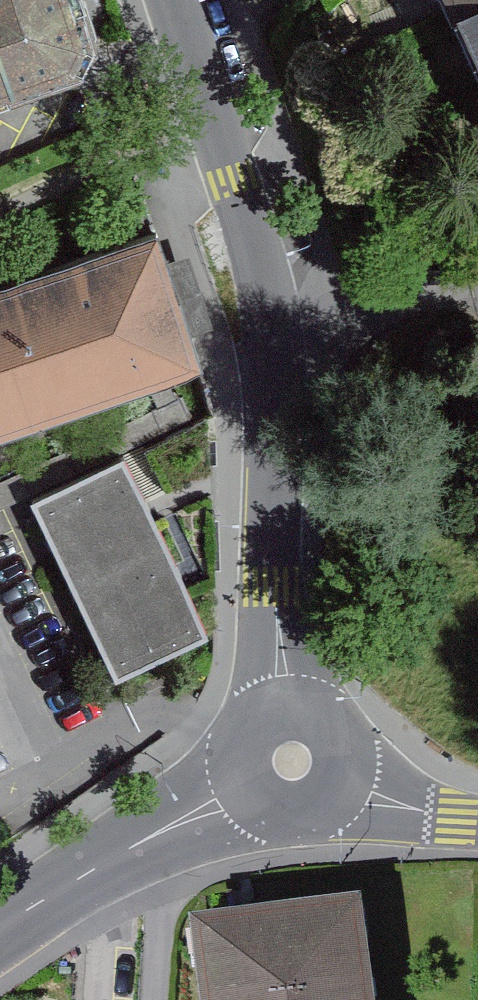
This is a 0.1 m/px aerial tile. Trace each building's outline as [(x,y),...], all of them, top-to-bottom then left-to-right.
[(79,67),(92,40),(78,0),(0,0),(0,94),(79,67)] [(477,33),(477,0),(463,0),(477,33)] [(162,233),(0,287),(0,425),(148,376),(159,372),(171,368),(203,357),(162,233)] [(27,503),(124,459),(138,453),(198,423),(171,368),(148,376),(164,411),(0,488),(0,516),(27,503)] [(124,459),(27,503),(113,685),(208,641),(179,581),(124,459)] [(204,934),(212,999),(372,999),(361,914),(204,934)]
